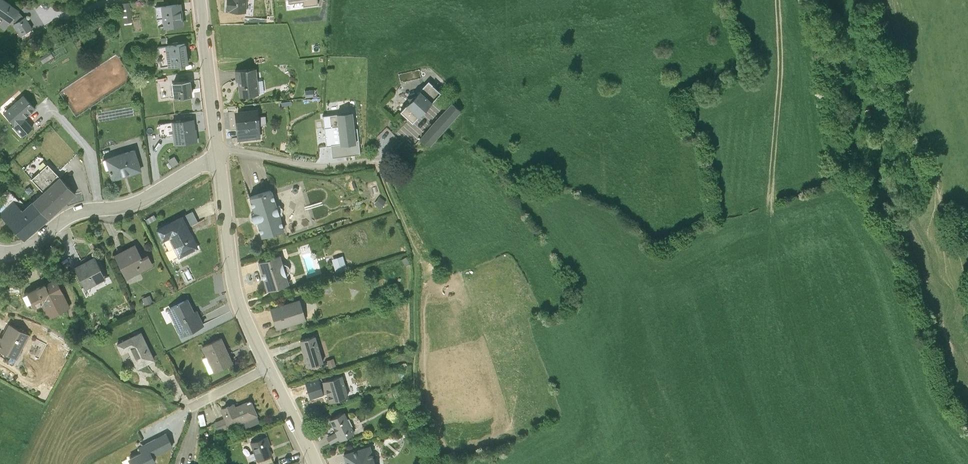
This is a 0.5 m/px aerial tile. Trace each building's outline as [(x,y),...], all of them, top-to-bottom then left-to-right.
[(3,0),(0,0),(0,18),(10,24),(19,12),(3,0)] [(225,11),(245,12),(246,0),(226,0),(225,11)] [(181,2),(161,4),(163,28),(183,26),(181,2)] [(130,4),(122,5),(124,23),(132,23),(130,4)] [(32,28),(26,18),(14,25),(21,36),(32,28)] [(186,42),(164,45),(167,66),(188,64),(186,42)] [(256,69),(237,71),(240,97),(259,95),(256,69)] [(190,80),(172,82),(173,98),(192,96),(190,80)] [(438,92),(426,81),(398,112),(410,123),(438,92)] [(314,89),(304,90),(305,98),(314,98),(314,89)] [(35,108),(23,94),(2,112),(22,136),(33,126),(25,117),(35,108)] [(460,110),(451,100),(419,137),(430,145),(460,110)] [(257,107),(234,110),(237,140),(261,137),(257,107)] [(324,128),(339,127),(341,143),(331,144),(332,157),(359,154),(357,141),(356,141),(352,113),(337,115),(323,117),(324,128)] [(194,118),(171,121),(174,144),(197,141),(194,118)] [(134,148),(105,158),(112,180),(142,170),(134,148)] [(33,200),(49,217),(76,193),(48,163),(31,177),(43,191),(33,200)] [(283,229),(272,189),(249,197),(262,236),(283,229)] [(385,200),(378,195),(373,202),(380,207),(385,200)] [(23,209),(15,200),(0,213),(23,239),(39,227),(23,209)] [(39,227),(49,217),(33,200),(23,209),(39,227)] [(197,247),(182,216),(155,228),(161,241),(169,237),(178,257),(197,247)] [(135,244),(114,254),(125,278),(152,265),(147,253),(141,256),(135,244)] [(105,277),(94,255),(73,266),(84,288),(105,277)] [(280,255),(259,261),(267,288),(288,283),(280,255)] [(346,267),(344,255),(335,257),(337,268),(346,267)] [(56,276),(27,290),(35,307),(42,303),(48,317),(70,306),(56,276)] [(193,310),(188,297),(167,307),(180,335),(204,324),(197,309),(193,310)] [(306,319),(300,299),(270,307),(276,328),(306,319)] [(9,323),(1,336),(0,335),(0,348),(16,357),(29,334),(9,323)] [(141,330),(116,342),(121,353),(128,349),(136,367),(154,359),(141,330)] [(315,336),(300,341),(308,366),(323,361),(315,336)] [(232,363),(220,337),(201,346),(212,371),(232,363)] [(342,375),(321,381),(325,393),(327,393),(330,401),(348,396),(342,375)] [(257,415),(250,399),(235,406),(234,402),(220,408),(224,417),(228,428),(257,415)] [(344,412),(329,420),(340,441),(354,434),(344,412)] [(228,428),(224,417),(215,421),(219,431),(228,428)] [(137,447),(140,453),(128,459),(131,463),(154,463),(156,463),(153,456),(171,447),(165,434),(137,447)] [(271,446),(268,436),(250,443),(256,461),(271,456),(269,447),(271,446)] [(343,453),(346,463),(376,463),(370,445),(343,453)]
